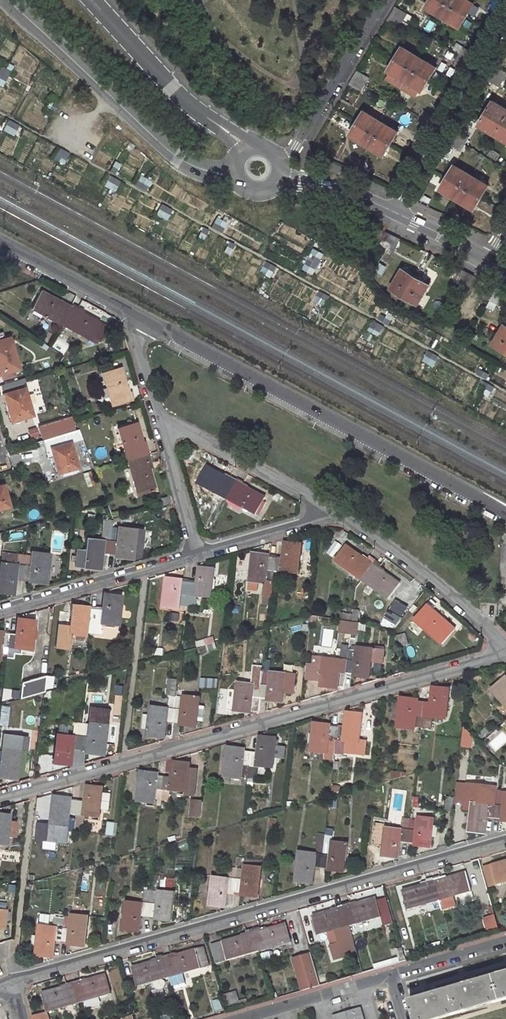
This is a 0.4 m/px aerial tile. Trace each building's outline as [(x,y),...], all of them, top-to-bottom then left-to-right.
[(441,0),(430,0),(426,7),(443,18),(450,6),(441,0)] [(467,15),(474,4),(467,0),(454,0),(450,6),(467,15)] [(450,6),(443,18),(460,27),(467,15),(450,6)] [(406,13),(395,7),(391,13),(402,20),(406,13)] [(399,27),(402,20),(391,13),(387,20),(399,27)] [(403,46),(396,59),(413,69),(420,57),(403,46)] [(472,61),(476,55),(464,47),(460,54),(472,61)] [(456,61),(468,68),(472,61),(460,54),(456,61)] [(437,66),(420,57),(413,69),(429,79),(437,66)] [(413,69),(396,59),(388,72),(390,74),(405,83),(413,69)] [(496,66),(492,73),(504,80),(505,76),(505,72),(496,66)] [(413,69),(405,83),(418,90),(421,92),(429,79),(413,69)] [(369,77),(357,71),(353,78),(364,85),(369,77)] [(504,80),(492,73),(488,80),(499,87),(504,80)] [(405,83),(390,74),(387,80),(414,97),(418,90),(405,83)] [(353,78),(349,84),(361,91),(364,85),(353,78)] [(486,113),(503,123),(505,118),(505,110),(493,102),(486,113)] [(364,112),(357,123),(375,133),(381,122),(364,112)] [(434,125),(438,119),(426,112),(422,118),(434,125)] [(503,123),(486,113),(479,125),(496,135),(503,123)] [(418,125),(430,132),(434,125),(422,118),(418,125)] [(375,133),(391,143),(398,132),(381,122),(375,133)] [(375,133),(357,123),(350,135),(367,145),(375,133)] [(496,135),(505,141),(505,124),(503,123),(496,135)] [(469,138),(458,131),(454,137),(465,144),(469,138)] [(384,155),(391,143),(375,133),(367,145),(384,155)] [(454,137),(450,144),(461,151),(465,144),(454,137)] [(352,157),(346,169),(353,172),(359,160),(352,157)] [(353,172),(361,175),(366,163),(359,160),(353,172)] [(455,165),(448,178),(465,188),(472,176),(455,165)] [(489,186),(472,176),(465,188),(481,198),(489,186)] [(465,188),(448,178),(441,189),(458,199),(465,188)] [(465,188),(458,199),(475,209),(481,198),(465,188)] [(393,236),(385,232),(379,244),(386,247),(393,236)] [(393,251),(399,239),(393,236),(386,247),(393,251)] [(302,270),(315,274),(323,252),(310,248),(302,270)] [(416,277),(402,269),(392,287),(406,295),(416,277)] [(467,273),(459,269),(454,281),(460,284),(467,273)] [(467,273),(460,284),(468,288),(474,276),(467,273)] [(419,303),(430,285),(416,277),(406,295),(419,303)] [(496,288),(489,284),(482,296),(489,300),(496,288)] [(496,304),(503,292),(496,288),(489,300),(496,304)] [(43,292),(34,307),(47,315),(48,313),(57,318),(56,320),(63,324),(64,322),(74,305),(67,301),(66,305),(43,292)] [(108,328),(79,312),(81,309),(74,305),(64,322),(63,324),(70,328),(71,326),(80,331),(79,333),(99,344),(108,328)] [(504,325),(493,343),(505,350),(505,327),(504,325)] [(0,344),(0,373),(18,368),(10,341),(0,344)] [(130,395),(128,388),(126,389),(119,364),(101,369),(104,383),(106,383),(109,393),(107,393),(110,401),(130,395)] [(10,421),(31,415),(23,388),(4,393),(6,400),(4,401),(10,421)] [(64,417),(38,425),(42,436),(67,428),(64,417)] [(122,439),(125,451),(124,451),(126,458),(127,458),(147,452),(144,445),(142,445),(135,420),(116,425),(120,439),(122,439)] [(37,427),(28,429),(30,439),(39,437),(37,427)] [(52,453),(57,469),(76,464),(69,439),(51,444),(53,452),(52,453)] [(130,476),(137,500),(138,500),(150,497),(149,492),(154,490),(146,460),(149,459),(147,452),(127,458),(126,458),(128,465),(129,465),(132,475),(130,476)] [(210,486),(218,491),(218,492),(226,497),(227,495),(237,477),(230,473),(231,470),(226,468),(223,473),(207,464),(197,482),(209,488),(210,486)] [(240,504),(255,512),(256,511),(264,496),(241,483),(243,480),(237,477),(227,495),(226,497),(232,500),(233,498),(241,503),(240,504)] [(169,494),(158,497),(159,504),(171,501),(169,494)] [(101,566),(103,550),(109,551),(111,538),(112,523),(113,517),(106,516),(104,534),(91,533),(90,535),(88,535),(86,547),(78,546),(77,553),(73,552),(72,558),(76,559),(76,564),(101,566)] [(131,555),(135,526),(112,523),(111,538),(109,551),(123,552),(122,554),(131,555)] [(294,571),(297,543),(288,542),(287,544),(281,544),(279,556),(272,556),(271,569),(294,571)] [(333,559),(359,578),(372,560),(366,556),(364,558),(344,544),(333,559)] [(45,579),(49,551),(31,549),(29,563),(24,562),(22,576),(36,577),(36,578),(45,579)] [(17,562),(19,552),(1,550),(0,559),(0,560),(17,562)] [(246,581),(264,584),(264,580),(270,581),(271,569),(272,556),(258,554),(258,552),(249,551),(246,581)] [(4,590),(5,587),(14,588),(16,575),(22,576),(24,562),(25,552),(19,552),(17,562),(0,560),(0,590),(4,590)] [(387,598),(398,582),(377,567),(379,564),(372,560),(359,578),(387,598)] [(208,596),(212,567),(204,566),(203,569),(195,568),(193,582),(187,581),(184,605),(190,606),(192,595),(208,596)] [(164,576),(160,606),(178,608),(178,604),(184,605),(187,581),(172,579),(172,577),(164,576)] [(100,621),(113,622),(117,594),(109,593),(109,596),(101,595),(99,609),(93,608),(92,620),(90,632),(98,633),(100,621)] [(395,630),(408,606),(395,600),(382,624),(395,630)] [(428,600),(413,617),(439,641),(452,627),(431,608),(434,605),(428,600)] [(69,603),(65,632),(83,634),(83,631),(90,632),(92,620),(93,608),(78,606),(78,604),(69,603)] [(340,618),(350,620),(351,613),(340,611),(339,618),(340,618)] [(28,647),(31,618),(22,617),(22,620),(14,620),(13,632),(6,631),(3,655),(10,656),(11,645),(28,647)] [(349,631),(350,620),(340,618),(339,630),(349,631)] [(395,634),(398,644),(405,641),(402,632),(395,634)] [(337,683),(339,670),(344,671),(347,646),(347,644),(342,643),(340,657),(324,655),(323,664),(312,662),(312,664),(310,675),(310,677),(321,678),(320,684),(329,685),(329,682),(337,683)] [(368,675),(370,660),(380,661),(381,648),(347,644),(347,646),(344,671),(359,672),(359,674),(368,675)] [(257,696),(271,698),(271,700),(282,701),(285,671),(268,669),(267,672),(260,671),(260,673),(257,696)] [(43,673),(20,680),(18,696),(42,690),(42,688),(43,673)] [(51,686),(52,674),(43,673),(42,688),(51,686)] [(253,683),(236,681),(233,710),(242,711),(242,708),(250,709),(252,695),(257,696),(260,673),(254,673),(253,683)] [(215,676),(200,674),(199,685),(214,686),(215,676)] [(504,676),(490,689),(499,698),(500,697),(505,704),(505,678),(504,676)] [(431,715),(444,716),(447,688),(439,687),(438,690),(430,689),(428,702),(422,701),(419,726),(429,727),(431,715)] [(150,705),(147,734),(155,735),(156,732),(164,733),(166,720),(171,721),(174,695),(169,694),(167,707),(150,705)] [(186,724),(195,725),(195,718),(200,719),(202,704),(197,703),(198,696),(181,694),(180,696),(174,695),(171,721),(186,722),(186,724)] [(400,696),(396,726),(413,728),(413,725),(419,726),(422,701),(408,700),(408,697),(400,696)] [(344,738),(346,738),(344,751),(363,752),(364,740),(358,740),(361,711),(353,711),(352,713),(344,712),(343,725),(336,725),(333,750),(342,751),(344,738)] [(101,751),(105,722),(87,720),(87,722),(81,721),(78,746),(92,748),(92,750),(101,751)] [(333,750),(336,725),(322,723),(322,721),(313,720),(310,750),(332,753),(333,750)] [(56,731),(53,760),(61,761),(62,758),(70,759),(72,746),(78,746),(81,721),(75,721),(73,733),(56,731)] [(473,748),(474,733),(463,732),(463,747),(473,748)] [(271,765),(275,736),(267,735),(266,738),(258,737),(257,751),(250,750),(247,776),(254,776),(256,763),(271,765)] [(18,746),(1,744),(0,748),(0,772),(6,772),(6,775),(15,776),(18,746)] [(227,746),(223,775),(241,776),(241,775),(247,776),(250,750),(235,748),(235,747),(227,746)] [(277,746),(277,759),(285,759),(285,746),(277,746)] [(161,788),(185,790),(185,784),(193,784),(195,769),(187,768),(188,762),(179,760),(178,764),(170,763),(169,776),(163,775),(161,788)] [(391,777),(401,774),(402,769),(392,769),(391,777)] [(139,770),(136,800),(154,802),(154,798),(160,799),(161,788),(163,775),(148,773),(148,771),(139,770)] [(81,812),(98,814),(99,809),(107,809),(109,793),(101,792),(102,785),(93,784),(93,787),(84,786),(82,800),(76,799),(75,812),(73,825),(79,826),(81,812)] [(191,796),(193,784),(185,784),(185,790),(184,795),(191,796)] [(503,789),(501,803),(494,802),(493,815),(505,816),(505,789),(503,789)] [(75,812),(76,799),(62,797),(62,796),(52,795),(49,824),(67,826),(68,811),(75,812)] [(451,809),(453,796),(445,795),(444,809),(451,809)] [(202,800),(193,799),(192,813),(200,814),(202,800)] [(472,800),(468,829),(477,830),(477,827),(485,828),(487,814),(493,815),(494,802),(472,800)] [(429,846),(433,817),(416,815),(415,819),(409,818),(406,842),(420,843),(420,845),(429,846)] [(401,830),(384,828),(385,823),(372,821),(369,843),(382,845),(381,856),(389,857),(390,855),(398,856),(400,841),(406,842),(409,818),(403,818),(401,830)] [(10,835),(12,820),(4,819),(3,834),(10,835)] [(106,819),(104,833),(112,834),(114,820),(106,819)] [(312,879),(313,865),(319,866),(321,853),(323,834),(317,833),(314,853),(298,851),(295,879),(304,880),(304,878),(312,879)] [(323,834),(321,853),(319,866),(334,868),(333,869),(343,870),(346,841),(329,839),(330,835),(323,834)] [(489,884),(505,879),(505,859),(484,866),(489,884)] [(257,895),(261,866),(243,863),(243,867),(236,867),(234,890),(248,891),(247,894),(257,895)] [(213,874),(209,903),(217,904),(218,902),(226,902),(227,889),(234,890),(236,867),(230,866),(229,876),(213,874)] [(465,871),(441,877),(440,875),(433,877),(438,896),(439,898),(447,896),(446,894),(456,891),(456,893),(470,889),(465,871)] [(425,882),(402,888),(407,907),(420,903),(420,901),(429,899),(430,900),(439,898),(438,896),(433,877),(424,879),(425,882)] [(170,918),(173,889),(157,887),(156,889),(150,888),(147,914),(161,916),(161,918),(170,918)] [(126,898),(123,927),(131,928),(131,925),(139,926),(141,914),(147,914),(150,888),(144,888),(143,900),(126,898)] [(348,924),(380,915),(375,896),(351,903),(350,900),(342,902),(348,924)] [(318,932),(348,924),(342,902),(335,904),(335,907),(313,914),(318,932)] [(63,913),(60,938),(76,940),(76,941),(85,943),(88,914),(70,911),(70,913),(63,913)] [(40,923),(36,952),(45,953),(45,951),(53,952),(55,938),(60,938),(63,913),(58,912),(56,925),(40,923)] [(483,918),(486,932),(498,929),(495,915),(483,918)] [(285,921),(261,928),(260,925),(253,927),(258,947),(259,949),(265,947),(264,946),(275,943),(276,944),(291,940),(285,921)] [(4,923),(2,936),(9,937),(10,924),(4,923)] [(216,961),(241,954),(240,953),(250,950),(250,952),(259,949),(258,947),(253,927),(246,929),(247,932),(211,942),(216,961)] [(205,944),(171,953),(170,951),(162,953),(168,974),(174,972),(174,971),(185,968),(185,969),(210,962),(205,944)] [(168,974),(162,953),(155,955),(156,958),(132,965),(137,983),(149,979),(162,975),(162,976),(168,974)] [(312,953),(292,957),(299,992),(319,988),(312,953)] [(415,997),(421,1018),(431,1018),(505,997),(505,970),(481,977),(479,971),(473,973),(475,979),(445,988),(443,982),(436,984),(438,990),(415,997)] [(85,996),(95,993),(96,994),(111,990),(106,972),(80,979),(79,977),(72,978),(78,998),(78,999),(85,997),(85,996)] [(162,984),(165,979),(162,976),(162,975),(149,979),(150,980),(151,982),(154,984),(157,985),(158,986),(162,984)] [(171,985),(185,983),(184,975),(170,977),(171,985)] [(66,984),(42,990),(47,1008),(60,1005),(59,1003),(71,1000),(71,1001),(78,999),(78,998),(72,978),(65,980),(66,984)] [(223,992),(227,1008),(247,1002),(245,996),(237,998),(234,989),(223,992)] [(334,1014),(335,1018),(365,1018),(361,1005),(334,1014)] [(31,1012),(33,1018),(50,1018),(48,1013),(46,1014),(45,1009),(31,1012)]
